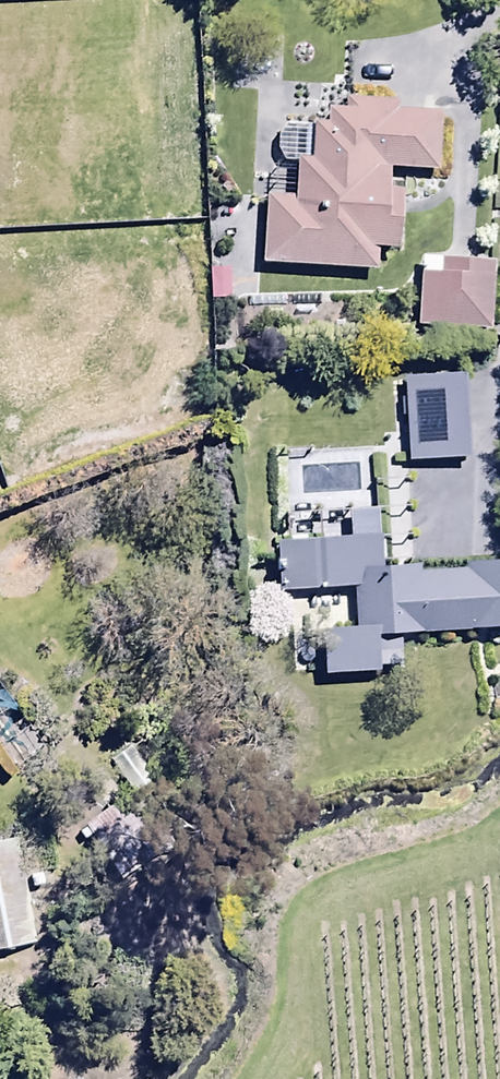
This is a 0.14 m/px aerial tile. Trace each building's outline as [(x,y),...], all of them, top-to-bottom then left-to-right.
[(267,200),(262,267),(377,276),(379,251),(400,252),(405,198),(390,197),(392,175),(442,179),(446,119),(401,116),(402,106),(348,102),(347,117),(327,116),(326,130),(314,129),(311,163),(298,162),(295,202),(267,200)] [(421,276),(416,333),(491,339),(497,270),(444,265),(443,278),(421,276)] [(230,270),(208,270),(209,304),(231,303),(230,270)] [(469,464),(466,381),(405,383),(408,467),(469,464)] [(321,640),(322,678),(403,676),(402,643),(419,642),(419,637),(499,635),(499,567),(464,568),(465,575),(382,576),(381,545),(279,547),(281,598),(358,595),(359,639),(321,640)] [(0,687),(0,747),(18,773),(47,752),(1,686),(0,687)] [(154,783),(132,749),(110,763),(132,797),(154,783)] [(166,857),(125,800),(85,829),(126,886),(166,857)] [(45,947),(25,842),(0,848),(0,956),(45,947)]
